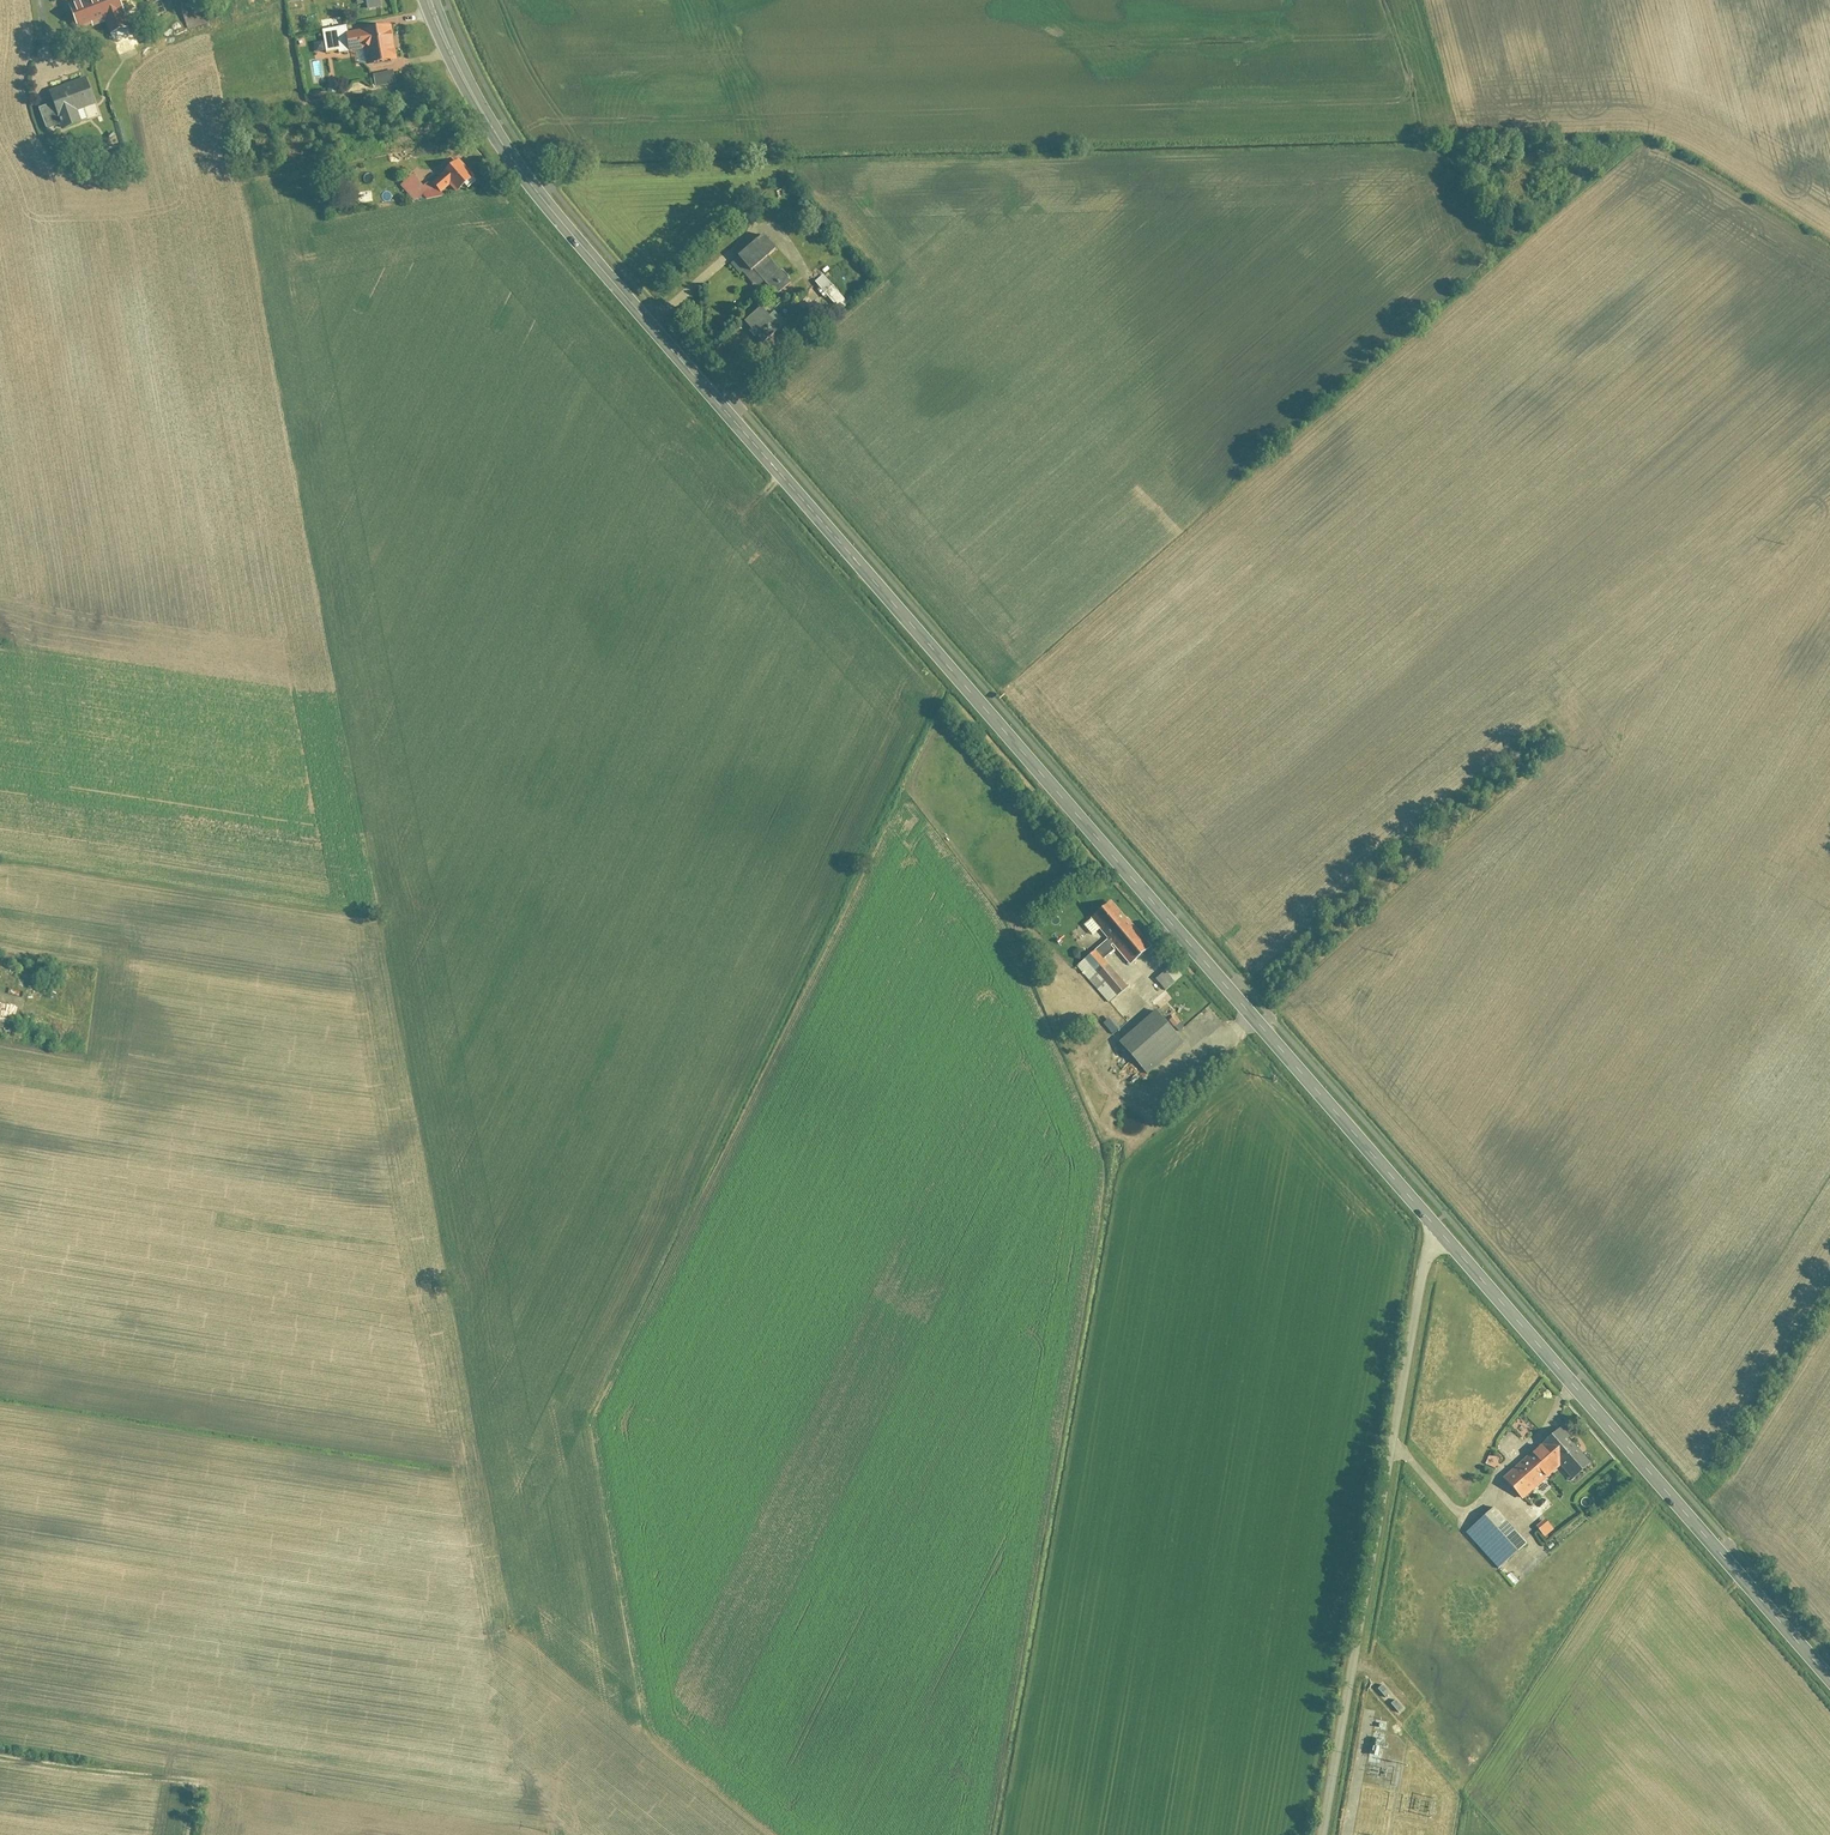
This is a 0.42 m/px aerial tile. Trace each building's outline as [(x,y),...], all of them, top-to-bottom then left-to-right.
[(114,47),(134,40),(126,15),(124,10),(121,0),(86,0),(76,3),(85,29),(105,22),(114,47)] [(353,31),(354,34),(346,35),(345,29),(320,33),(319,32),(302,34),(303,42),(294,44),(297,62),(313,59),(311,48),(322,47),(323,58),(342,55),(342,56),(355,54),(356,56),(362,55),(365,70),(381,67),(379,53),(387,52),(383,26),(353,31)] [(427,71),(428,85),(437,84),(437,71),(427,71)] [(370,76),(373,91),(394,87),(392,73),(370,76)] [(65,116),(70,133),(89,127),(84,110),(100,105),(91,77),(51,89),(55,104),(39,109),(46,131),(66,125),(63,117),(65,116)] [(437,175),(438,177),(428,185),(435,193),(445,184),(454,194),(466,183),(449,164),(437,175)] [(402,190),(409,202),(423,193),(415,181),(402,190)] [(774,251),(770,255),(755,239),(730,261),(744,277),(750,271),(776,300),(799,279),(774,251)] [(826,274),(813,286),(837,313),(851,301),(826,274)] [(760,310),(742,326),(760,346),(778,330),(760,310)] [(1094,941),(1100,936),(1128,969),(1147,953),(1108,908),(1084,929),(1094,941)] [(1098,957),(1081,972),(1109,1005),(1126,990),(1098,957)] [(1172,967),(1154,983),(1164,993),(1181,978),(1172,967)] [(1153,1017),(1118,1046),(1146,1079),(1181,1049),(1153,1017)] [(1541,1445),(1542,1446),(1504,1478),(1522,1498),(1559,1467),(1572,1482),(1590,1467),(1559,1430),(1541,1445)] [(1491,1509),(1462,1536),(1496,1572),(1526,1545),(1491,1509)] [(1384,1687),(1376,1694),(1397,1719),(1406,1711),(1384,1687)]
